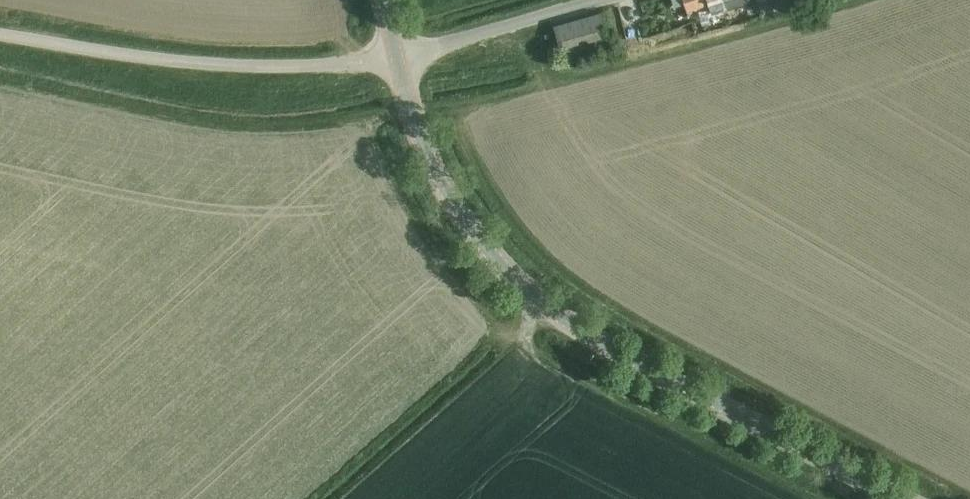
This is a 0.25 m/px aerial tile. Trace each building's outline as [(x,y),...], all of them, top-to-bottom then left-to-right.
[(753,0),(683,0),(688,15),(690,14),(689,10),(708,3),(712,13),(753,0)] [(761,11),(780,5),(778,0),(757,0),(761,11)] [(637,6),(620,10),(626,37),(637,35),(635,26),(641,24),(637,6)] [(554,26),(563,55),(608,42),(599,13),(554,26)]
